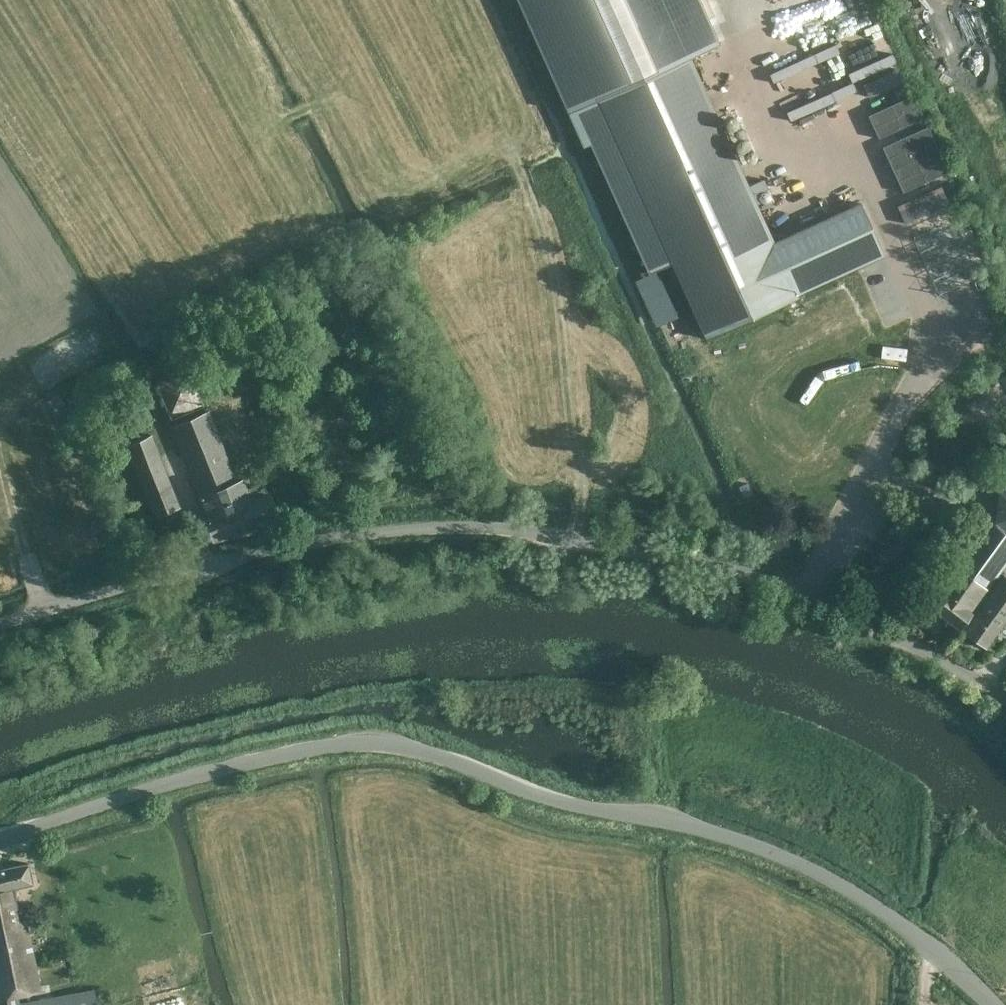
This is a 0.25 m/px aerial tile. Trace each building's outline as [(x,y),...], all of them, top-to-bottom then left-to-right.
[(699,0),(517,0),(568,112),(690,57),(719,44),(699,0)] [(860,13),(820,26),(825,43),(816,46),(817,47),(865,31),(860,13)] [(673,265),(706,339),(798,297),(797,294),(884,255),(861,203),(773,242),(690,57),(568,112),(645,271),(673,265)] [(900,68),(864,85),(869,95),(905,78),(900,68)] [(910,94),(904,82),(891,87),(897,100),(910,94)] [(868,115),(878,139),(924,118),(913,95),(868,115)] [(882,147),(892,169),(937,149),(927,126),(882,147)] [(948,171),(937,149),(892,169),(903,192),(948,171)] [(156,384),(170,417),(203,403),(189,370),(156,384)] [(215,540),(219,538),(235,532),(236,533),(255,526),(254,524),(277,515),(268,493),(267,493),(265,487),(257,490),(255,486),(246,490),(242,481),(243,480),(243,479),(236,482),(209,413),(172,429),(201,500),(208,519),(207,520),(215,540)] [(156,517),(180,507),(152,436),(128,446),(156,517)] [(104,517),(93,520),(98,533),(108,530),(104,517)] [(989,519),(929,604),(959,628),(977,603),(980,605),(987,595),(984,593),(1005,563),(1005,532),(989,519)] [(1002,578),(989,596),(987,595),(980,605),(982,606),(964,631),(987,647),(1005,620),(1005,581),(1002,578)] [(7,997),(9,1004),(98,1004),(95,991),(43,1000),(21,1004),(20,994),(46,989),(45,983),(40,985),(25,919),(21,920),(13,887),(32,882),(27,862),(0,869),(0,998),(7,997)]
